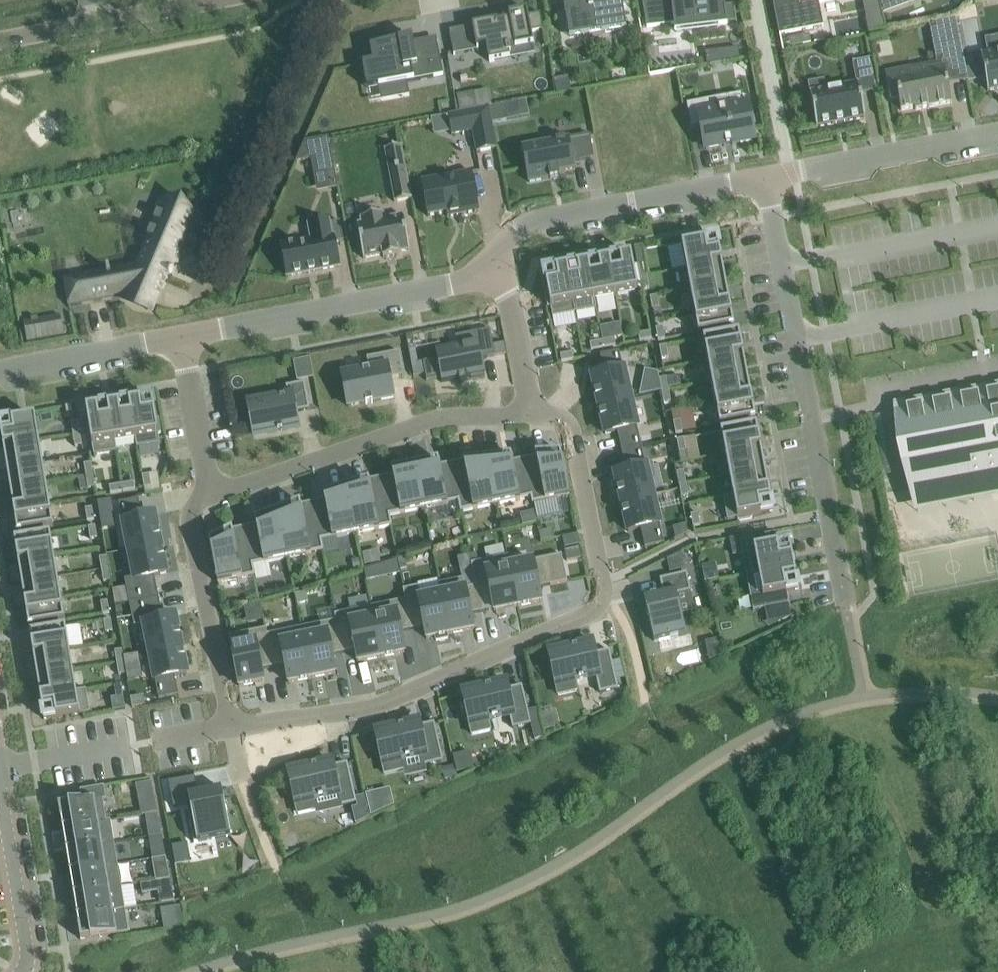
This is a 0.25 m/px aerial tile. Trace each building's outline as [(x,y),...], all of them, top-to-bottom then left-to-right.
[(565,10),(566,19),(567,19),(570,38),(581,36),(627,29),(624,9),(628,8),(627,0),(595,0),(576,3),(577,8),(565,10)] [(664,16),(644,19),(649,32),(676,28),(678,36),(703,32),(703,30),(738,24),(735,7),(724,9),(722,0),(661,0),(664,16)] [(780,35),(824,26),(819,2),(828,0),(773,0),(780,35)] [(881,10),(909,0),(878,0),(881,10)] [(532,32),(544,30),(541,14),(528,16),(528,11),(494,18),(495,21),(473,26),(477,51),(479,50),(479,48),(487,46),(490,63),(495,62),(495,60),(510,58),(509,55),(511,55),(510,49),(533,45),(531,32),(532,32)] [(413,42),(413,38),(402,40),(390,43),(390,41),(370,44),(373,62),(363,64),(368,89),(403,82),(407,81),(435,76),(432,61),(417,64),(413,42)] [(960,38),(938,42),(943,68),(911,74),(910,69),(886,73),(891,99),(898,98),(901,111),(915,108),(916,110),(952,103),(946,75),(967,71),(960,38)] [(739,48),(725,50),(727,62),(740,59),(739,48)] [(997,89),(997,50),(987,52),(988,55),(981,56),(988,91),(997,89)] [(877,91),(871,59),(855,62),(855,61),(853,62),(857,84),(812,93),(811,93),(810,93),(817,128),(818,127),(861,119),(864,118),(866,118),(861,93),(875,91),(877,91)] [(568,77),(553,80),(556,94),(571,91),(568,77)] [(476,109),(473,93),(457,96),(460,112),(476,109)] [(747,104),(744,105),(700,113),(698,101),(687,103),(691,129),(702,127),(706,149),(724,146),(724,147),(726,147),(726,145),(732,143),(733,145),(735,145),(735,144),(754,140),(747,104)] [(504,105),(490,107),(493,123),(507,120),(504,105)] [(473,131),(477,152),(497,148),(489,107),(448,115),(452,135),(473,131)] [(574,162),(594,159),(590,134),(522,147),(529,182),(550,179),(560,177),(559,173),(575,170),(574,162)] [(334,173),(335,173),(329,137),(305,142),(297,162),(296,163),(313,160),(316,176),(334,173)] [(407,168),(389,172),(395,202),(413,199),(407,168)] [(428,216),(447,213),(448,217),(480,211),(472,172),(422,182),(428,216)] [(193,214),(165,203),(160,214),(158,213),(155,221),(157,222),(153,229),(151,229),(148,237),(150,238),(133,279),(110,284),(109,277),(111,276),(110,268),(106,269),(107,272),(65,280),(69,304),(127,293),(124,298),(152,310),(193,214)] [(399,255),(399,252),(410,250),(404,216),(385,220),(384,214),(361,218),(363,224),(357,225),(364,259),(383,255),(384,258),(399,255)] [(288,276),(339,267),(335,243),(344,241),(341,222),(329,224),(329,222),(310,226),(312,241),(283,247),(288,276)] [(696,240),(682,243),(686,268),(722,262),(718,239),(697,243),(696,240)] [(638,291),(631,256),(609,260),(616,295),(638,291)] [(616,295),(609,260),(589,264),(596,299),(616,295)] [(722,262),(686,268),(690,290),(726,283),(722,262)] [(645,263),(638,265),(640,277),(647,276),(645,263)] [(567,268),(573,303),(575,314),(597,309),(596,299),(589,264),(567,268)] [(548,308),(573,303),(567,268),(544,272),(548,293),(545,293),(548,308)] [(647,276),(640,277),(643,289),(650,288),(647,276)] [(726,283),(690,290),(694,311),(730,304),(726,283)] [(657,296),(650,297),(652,309),(659,308),(657,296)] [(734,326),(730,304),(694,311),(699,333),(734,326)] [(28,342),(65,335),(61,315),(24,322),(28,342)] [(656,328),(658,341),(665,339),(663,327),(656,328)] [(439,359),(423,362),(427,381),(443,378),(444,381),(442,381),(442,383),(459,379),(460,383),(485,378),(486,378),(482,359),(496,356),(491,330),(456,336),(458,347),(459,355),(439,359)] [(638,334),(640,341),(652,339),(651,332),(638,334)] [(739,332),(704,338),(708,361),(743,354),(739,332)] [(615,339),(602,341),(603,345),(604,348),(616,346),(615,339)] [(604,348),(603,345),(591,347),(592,354),(604,352),(604,348)] [(667,345),(659,347),(662,359),(669,358),(667,345)] [(604,373),(592,376),(599,405),(631,398),(624,369),(623,369),(622,366),(619,352),(620,352),(620,351),(601,355),(600,355),(604,373)] [(370,370),(344,375),(350,407),(395,399),(391,379),(405,377),(400,353),(368,359),(370,370)] [(573,353),(561,355),(562,362),(574,360),(573,353)] [(743,354),(708,361),(712,382),(747,375),(743,354)] [(297,378),(313,374),(311,360),(294,363),(297,378)] [(747,375),(712,382),(716,403),(751,396),(747,375)] [(660,379),(662,391),(669,390),(667,378),(660,379)] [(267,403),(267,407),(251,410),(250,404),(248,404),(254,436),(278,432),(277,431),(283,430),(283,431),(288,430),(288,429),(297,427),(298,428),(299,428),(296,412),(310,410),(305,383),(286,386),(288,397),(265,401),(266,403),(267,403)] [(669,390),(662,391),(664,404),(671,402),(669,390)] [(897,411),(912,494),(922,493),(921,492),(932,490),(931,484),(956,479),(957,486),(997,478),(997,392),(897,411)] [(756,419),(751,396),(716,403),(720,425),(756,419)] [(631,398),(599,405),(606,435),(619,432),(623,451),(641,447),(637,427),(638,427),(631,398)] [(156,420),(153,399),(130,403),(136,438),(138,448),(160,444),(159,435),(162,434),(159,419),(156,420)] [(136,438),(130,403),(110,406),(115,442),(136,438)] [(115,442),(110,406),(87,410),(94,455),(117,451),(115,442)] [(4,446),(39,440),(35,415),(20,417),(21,420),(0,424),(4,446)] [(681,420),(674,422),(676,434),(683,432),(681,420)] [(72,422),(74,435),(81,434),(79,421),(72,422)] [(757,425),(721,431),(725,454),(761,447),(757,425)] [(81,434),(74,435),(76,447),(83,446),(81,434)] [(684,439),(677,440),(679,452),(686,451),(684,439)] [(4,446),(7,467),(43,462),(39,440),(4,446)] [(628,471),(615,473),(622,503),(654,495),(647,466),(646,466),(641,447),(623,451),(625,460),(628,471)] [(761,447),(725,454),(729,475),(765,468),(761,447)] [(533,504),(570,496),(561,452),(536,454),(536,457),(523,459),(531,497),(533,504)] [(513,462),(511,455),(487,458),(497,504),(531,497),(523,459),(513,462)] [(461,512),(497,504),(487,458),(464,460),(464,461),(451,464),(459,501),(461,512)] [(440,466),(439,459),(415,464),(424,508),(459,501),(451,464),(440,466)] [(7,467),(11,489),(46,483),(43,462),(7,467)] [(84,464),(86,476),(94,475),(92,463),(84,464)] [(390,516),(424,508),(415,464),(392,469),(393,475),(382,478),(390,516)] [(765,468),(729,475),(733,496),(769,489),(765,468)] [(677,472),(679,484),(686,483),(684,471),(677,472)] [(94,475),(86,476),(79,477),(81,490),(89,489),(96,487),(94,475)] [(142,476),(145,488),(152,487),(150,475),(142,476)] [(370,481),(369,480),(346,487),(356,533),(391,526),(381,478),(370,481)] [(11,489),(14,510),(50,504),(46,483),(11,489)] [(134,483),(122,485),(123,492),(136,490),(134,483)] [(686,483),(679,484),(682,497),(689,495),(686,483)] [(123,492),(122,485),(110,487),(111,494),(123,492)] [(322,541),(356,533),(346,487),(323,494),(325,500),(314,503),(322,541)] [(769,489),(733,496),(723,498),(728,520),(738,519),(738,522),(753,519),(752,516),(773,512),(769,489)] [(654,495),(622,503),(629,532),(641,530),(643,538),(645,547),(665,543),(664,542),(660,528),(660,525),(660,524),(654,495)] [(139,498),(119,502),(120,504),(120,505),(121,505),(123,518),(124,521),(123,521),(129,550),(161,544),(155,514),(143,517),(141,508),(139,498)] [(301,505),(300,502),(278,511),(288,558),(324,551),(322,541),(314,503),(301,505)] [(50,504),(14,510),(18,532),(54,527),(50,504)] [(86,509),(88,521),(95,520),(93,508),(86,509)] [(253,565),(288,558),(278,511),(255,519),(256,525),(245,527),(253,565)] [(537,523),(535,512),(522,515),(524,526),(537,523)] [(698,513),(691,515),(693,527),(701,526),(698,513)] [(686,524),(673,527),(677,543),(689,537),(686,524)] [(89,527),(91,540),(98,538),(96,526),(89,527)] [(256,576),(253,565),(245,527),(233,530),(233,529),(209,540),(218,584),(256,576)] [(553,530),(540,533),(541,541),(555,538),(553,530)] [(15,539),(19,562),(54,556),(51,533),(15,539)] [(740,540),(747,576),(794,567),(790,543),(778,545),(776,534),(740,540)] [(135,578),(126,580),(131,602),(159,597),(157,588),(154,576),(167,573),(161,544),(129,550),(135,578)] [(579,547),(565,550),(567,560),(581,557),(579,547)] [(682,553),(667,560),(670,572),(686,569),(682,553)] [(458,557),(459,565),(471,563),(470,555),(458,557)] [(509,556),(508,556),(518,607),(542,602),(539,588),(551,585),(568,582),(562,555),(545,559),(511,566),(509,556)] [(19,562),(22,583),(58,577),(54,556),(19,562)] [(472,563),(482,612),(494,610),(495,611),(518,607),(508,556),(472,563)] [(100,558),(102,570),(109,569),(107,557),(100,558)] [(360,559),(353,560),(354,569),(361,568),(360,559)] [(397,559),(388,562),(390,576),(399,574),(397,559)] [(471,614),(482,612),(472,563),(472,564),(476,586),(465,588),(463,579),(440,584),(450,634),(474,629),(471,614)] [(747,576),(754,611),(777,607),(780,623),(791,618),(789,604),(787,593),(799,590),(794,567),(747,576)] [(109,569),(102,570),(104,582),(111,581),(109,569)] [(686,635),(677,595),(691,592),(687,573),(660,580),(663,593),(644,598),(644,599),(646,599),(648,609),(647,609),(654,643),(686,635)] [(22,583),(26,604),(61,598),(58,577),(22,583)] [(448,635),(450,634),(440,584),(439,584),(441,594),(421,598),(419,586),(404,589),(413,630),(424,627),(427,639),(436,637),(436,641),(448,639),(448,635)] [(405,600),(371,607),(382,657),(405,653),(401,632),(413,630),(404,589),(403,590),(405,600)] [(306,592),(296,594),(298,604),(308,601),(306,592)] [(159,597),(131,602),(135,625),(144,623),(150,651),(182,645),(176,615),(163,618),(159,597)] [(61,598),(26,604),(29,627),(65,621),(61,598)] [(101,602),(103,615),(110,614),(108,601),(101,602)] [(382,657),(371,607),(344,613),(336,614),(344,653),(356,650),(358,662),(382,657)] [(332,655),(344,653),(336,614),(335,614),(336,621),(302,628),(312,678),(336,673),(332,655)] [(104,621),(106,633),(113,632),(111,620),(104,621)] [(30,633),(34,655),(70,649),(66,627),(30,633)] [(267,628),(265,629),(273,667),(285,665),(289,683),(312,678),(302,628),(268,635),(267,628)] [(273,667),(265,629),(229,636),(240,687),(264,682),(262,670),(273,667)] [(596,675),(600,693),(618,689),(610,650),(596,654),(594,643),(592,643),(592,644),(582,646),(582,645),(549,653),(556,685),(559,695),(577,691),(575,680),(596,675)] [(182,645),(150,651),(156,681),(159,695),(160,698),(159,698),(159,699),(179,695),(175,676),(188,674),(182,645)] [(34,655),(37,676),(73,671),(70,649),(34,655)] [(115,651),(117,663),(124,662),(122,650),(115,651)] [(138,653),(125,656),(129,679),(142,677),(138,653)] [(124,662),(117,663),(119,676),(126,674),(124,662)] [(37,676),(41,697),(77,691),(73,671),(37,676)] [(496,685),(462,692),(472,734),(491,730),(488,720),(510,715),(513,729),(531,725),(526,702),(522,686),(509,689),(507,682),(505,683),(506,684),(496,686),(496,685)] [(115,686),(117,698),(124,697),(122,684),(115,686)] [(77,691),(41,697),(45,720),(90,713),(86,690),(77,691)] [(143,697),(131,699),(132,707),(144,705),(143,697)] [(409,724),(375,732),(383,764),(385,774),(403,770),(401,760),(423,755),(425,766),(444,761),(435,723),(421,726),(420,722),(418,722),(419,723),(409,725),(409,724)] [(541,726),(532,729),(535,741),(543,736),(541,726)] [(333,762),(331,762),(332,763),(322,765),(322,764),(288,772),(296,803),(298,813),(316,809),(314,799),(339,793),(342,807),(357,803),(348,763),(334,766),(333,762)] [(454,767),(443,769),(445,779),(456,776),(454,767)] [(198,777),(171,782),(176,807),(189,805),(196,843),(231,837),(223,789),(200,793),(198,777)] [(59,806),(61,820),(62,820),(63,828),(63,829),(111,821),(111,820),(107,821),(103,800),(106,799),(104,786),(81,790),(82,802),(59,806)] [(390,789),(366,795),(371,815),(393,805),(390,789)] [(155,799),(140,802),(143,815),(158,812),(155,799)] [(367,806),(353,809),(357,824),(370,818),(367,806)] [(115,843),(111,821),(63,829),(64,829),(67,846),(67,850),(66,850),(66,851),(115,843)] [(160,825),(149,827),(150,837),(162,835),(160,825)] [(162,835),(150,837),(153,852),(165,850),(162,835)] [(70,873),(118,865),(115,843),(66,851),(67,851),(71,872),(70,872),(70,873)] [(122,887),(118,865),(70,873),(70,874),(71,873),(74,894),(74,895),(122,887)] [(77,916),(77,917),(125,909),(125,908),(113,910),(110,890),(122,888),(122,887),(74,895),(74,896),(75,896),(78,916),(77,916)] [(173,889),(162,891),(163,902),(175,900),(173,889)] [(181,905),(169,907),(172,928),(184,926),(181,905)] [(125,909),(77,917),(77,918),(78,918),(80,926),(79,926),(81,940),(129,932),(125,909)]
